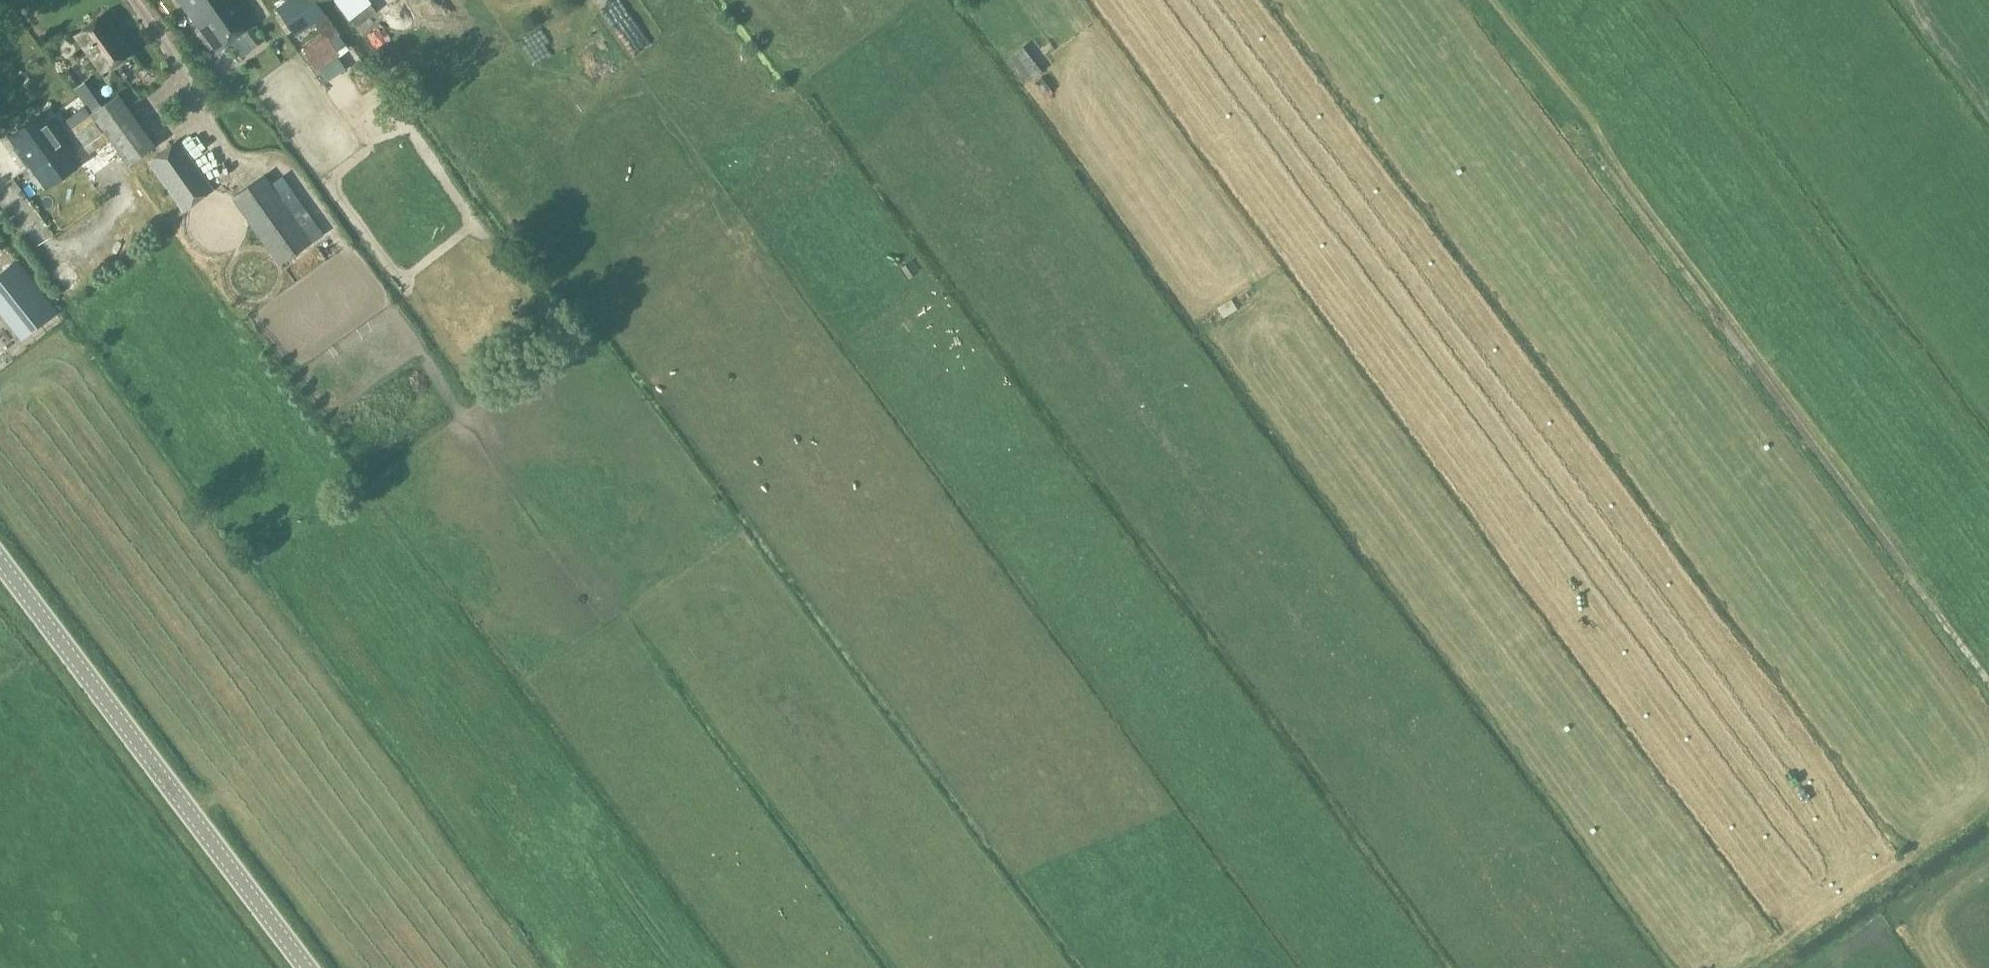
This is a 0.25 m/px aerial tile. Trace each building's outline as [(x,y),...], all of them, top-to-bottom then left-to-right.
[(215,53),(258,23),(241,0),(177,0),(215,53)] [(315,0),(289,0),(275,9),(297,38),(315,25),(322,35),(302,50),(318,72),(341,55),(331,40),(340,34),(315,0)] [(651,39),(623,0),(596,0),(634,52),(651,39)] [(106,16),(76,34),(105,73),(133,52),(106,16)] [(591,60),(605,60),(605,48),(591,48),(591,60)] [(156,146),(118,93),(91,114),(129,166),(156,146)] [(28,129),(14,140),(16,143),(19,147),(16,149),(22,158),(28,166),(31,164),(35,169),(39,174),(53,164),(68,153),(68,154),(74,150),(77,147),(72,140),(67,133),(58,139),(50,129),(43,118),(28,129)] [(148,162),(184,212),(214,191),(179,141),(148,162)] [(232,198),(279,265),(324,234),(282,176),(271,184),(265,175),(232,198)] [(0,247),(0,265),(9,258),(0,247)] [(1,312),(20,336),(37,323),(54,309),(35,285),(16,261),(0,273),(0,310),(1,312)]
